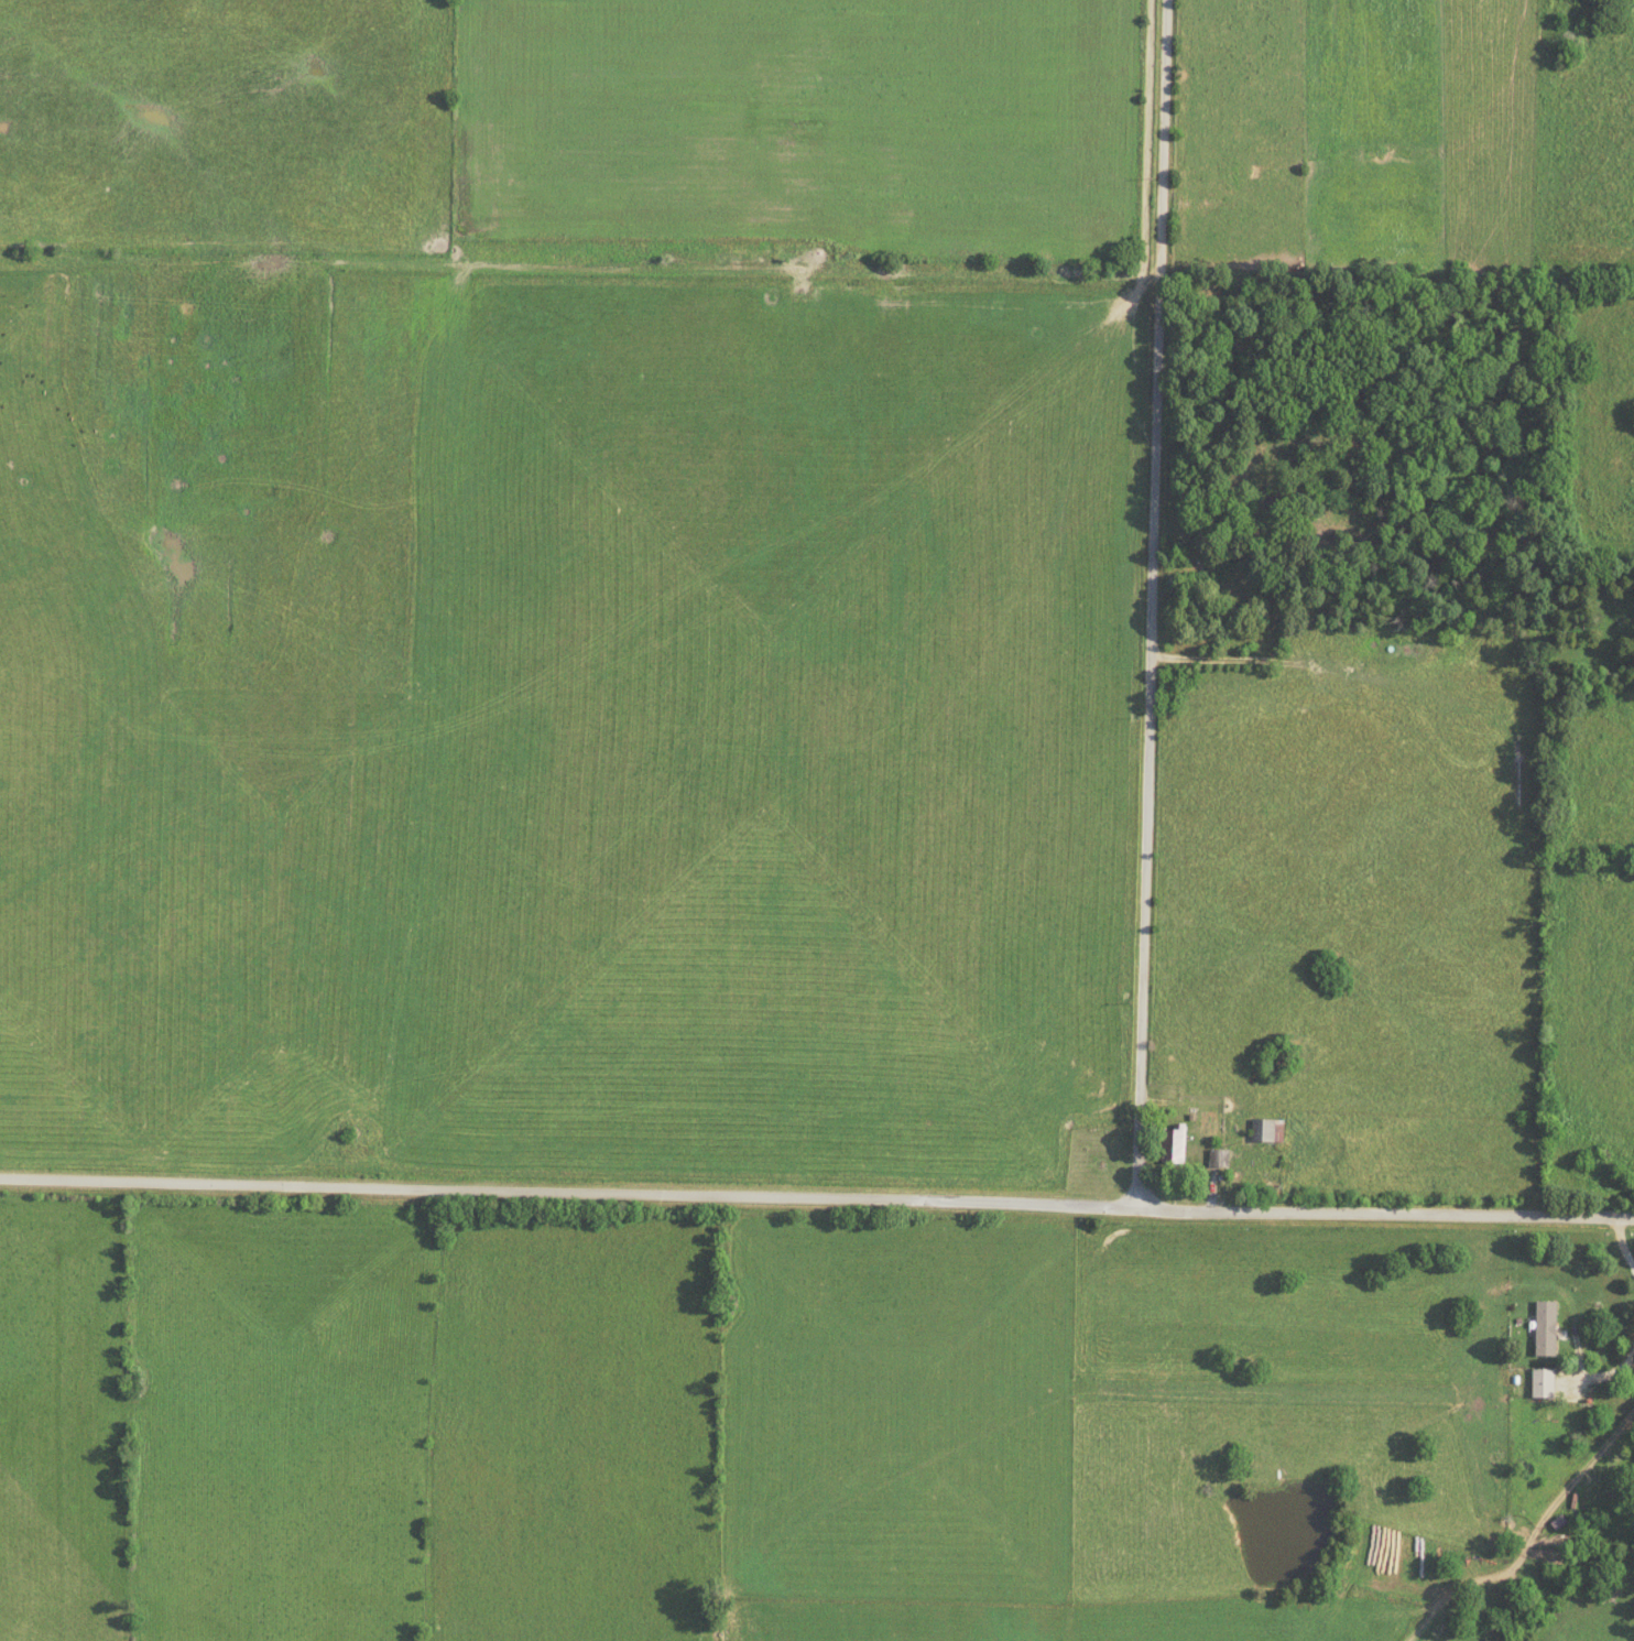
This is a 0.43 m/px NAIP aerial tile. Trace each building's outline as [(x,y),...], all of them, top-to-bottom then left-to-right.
[(1250,1142),(1278,1142),(1278,1119),(1250,1119),(1250,1142)] [(1183,1123),(1172,1123),(1172,1129),(1160,1129),(1160,1164),(1183,1164),(1183,1123)] [(1208,1168),(1227,1168),(1227,1150),(1208,1150),(1208,1168)] [(1534,1357),(1554,1357),(1554,1301),(1534,1301),(1534,1357)] [(1553,1369),(1530,1369),(1530,1398),(1553,1398),(1553,1369)]
